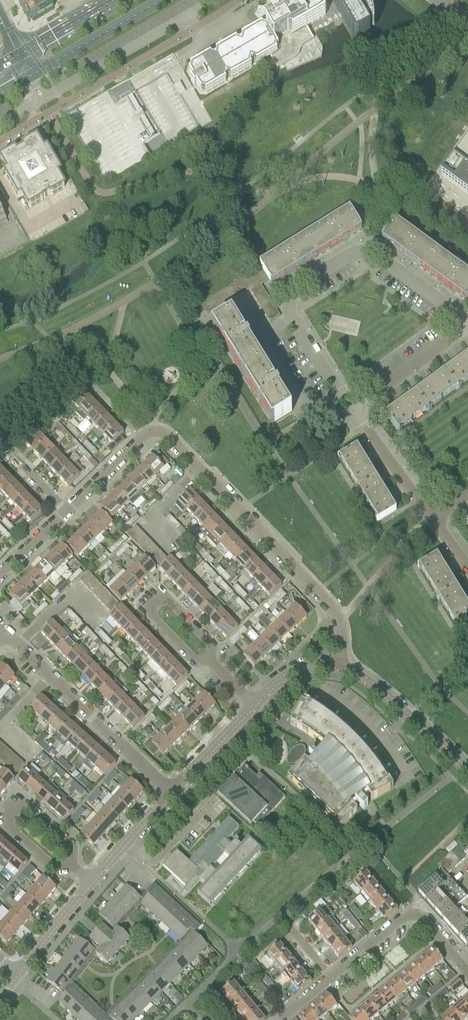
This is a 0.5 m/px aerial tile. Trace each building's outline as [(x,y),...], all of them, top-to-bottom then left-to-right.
[(24,15),(28,23),(32,20),(53,8),(50,2),(54,0),(17,0),(24,15)] [(189,72),(193,79),(190,81),(194,87),(197,86),(201,93),(205,94),(226,82),(227,78),(231,79),(251,67),(252,63),(257,64),(270,57),(275,65),(277,69),(277,68),(283,65),(296,58),(297,56),(299,54),(301,48),(304,44),(312,40),(313,40),(306,27),(325,16),(327,11),(322,4),(329,0),(269,0),(269,1),(271,4),(263,9),(262,12),(261,12),(260,12),(259,12),(258,13),(258,14),(257,14),(257,15),(257,16),(257,17),(258,17),(258,18),(259,19),(260,19),(259,22),(261,26),(241,38),(240,42),(236,41),(216,53),(215,57),(210,56),(190,68),(189,72)] [(335,6),(341,16),(344,20),(356,41),(370,33),(365,26),(374,29),(374,24),(373,19),(372,14),(372,11),(370,7),(368,2),(367,0),(332,0),(335,6)] [(105,183),(133,166),(198,129),(166,73),(179,65),(176,59),(173,54),(128,80),(66,116),(66,115),(62,118),(66,116),(105,182),(101,185),(105,183)] [(20,158),(19,159),(15,153),(1,160),(8,173),(5,175),(19,198),(22,196),(29,208),(42,200),(42,199),(50,195),(51,196),(64,188),(57,175),(60,174),(47,151),(44,152),(37,140),(23,148),(27,154),(25,155),(24,155),(24,154),(23,154),(22,154),(21,154),(21,155),(20,155),(20,156),(20,157),(20,158)] [(441,175),(467,195),(467,141),(459,153),(458,152),(441,175)] [(350,210),(305,238),(317,258),(330,249),(330,248),(347,237),(348,238),(361,230),(359,227),(360,227),(350,210)] [(411,262),(424,271),(438,253),(395,222),(384,237),(382,240),(395,250),(396,248),(412,260),(411,262)] [(261,268),(269,280),(270,282),(271,282),(272,285),(286,277),(285,275),(302,265),(303,266),(317,258),(305,238),(260,266),(261,268)] [(424,271),(437,280),(438,279),(455,291),(454,292),(467,302),(467,300),(467,275),(438,253),(424,271)] [(269,280),(261,268),(253,273),(261,285),(269,280)] [(244,293),(249,289),(253,273),(238,283),(244,293)] [(264,291),(261,285),(253,273),(249,289),(254,297),(264,291)] [(239,296),(244,293),(238,283),(233,286),(239,296)] [(234,299),(239,296),(233,286),(227,289),(234,299)] [(229,302),(234,299),(227,289),(222,292),(229,302)] [(267,296),(264,291),(254,297),(257,302),(267,296)] [(223,305),(229,302),(222,292),(217,295),(223,305)] [(218,309),(223,305),(217,295),(212,298),(218,309)] [(270,301),(267,296),(257,302),(260,307),(270,301)] [(213,312),(218,309),(212,298),(207,302),(213,312)] [(260,307),(263,312),(274,306),(270,301),(260,307)] [(213,312),(207,302),(202,305),(208,315),(213,312)] [(274,306),(263,312),(267,318),(277,311),(274,306)] [(280,316),(277,311),(267,318),(270,323),(280,316)] [(213,329),(242,376),(272,425),(291,413),(279,393),(277,389),(250,345),(250,344),(248,341),(247,341),(232,317),(213,329)] [(446,372),(459,390),(457,387),(467,379),(467,356),(446,372)] [(446,372),(416,394),(429,412),(430,412),(428,409),(457,387),(459,390),(446,372)] [(71,400),(79,409),(90,398),(82,389),(71,400)] [(429,412),(416,394),(386,416),(399,434),(400,433),(398,431),(427,409),(429,412)] [(79,409),(75,413),(83,422),(87,418),(99,407),(90,398),(79,409)] [(87,418),(96,426),(107,416),(99,407),(87,418)] [(57,413),(54,416),(60,422),(63,419),(57,413)] [(60,422),(54,416),(50,420),(56,426),(60,422)] [(96,426),(104,435),(115,425),(107,416),(96,426)] [(70,423),(66,427),(71,433),(75,429),(70,423)] [(115,425),(104,435),(111,443),(106,448),(111,453),(124,440),(120,436),(123,433),(115,425)] [(336,425),(330,429),(333,433),(339,429),(336,425)] [(64,429),(60,433),(65,439),(70,435),(64,429)] [(75,429),(71,433),(77,439),(81,435),(75,429)] [(26,443),(34,452),(46,441),(37,433),(26,443)] [(70,435),(65,439),(71,444),(75,441),(70,435)] [(34,452),(42,461),(54,450),(46,441),(34,452)] [(83,444),(88,450),(92,447),(86,441),(83,444)] [(77,450),(82,456),(86,453),(80,447),(77,450)] [(92,447),(88,450),(94,456),(98,453),(92,447)] [(357,491),(376,480),(357,448),(338,460),(338,461),(341,459),(360,489),(357,491)] [(42,461),(51,470),(62,459),(54,450),(42,461)] [(86,453),(82,456),(88,462),(92,458),(86,453)] [(158,453),(144,466),(155,477),(168,464),(158,453)] [(62,459),(51,470),(59,478),(71,468),(74,465),(69,460),(66,463),(62,459)] [(71,468),(59,478),(68,487),(79,476),(85,471),(76,462),(74,465),(71,468)] [(144,466),(135,474),(146,486),(155,477),(144,466)] [(9,477),(0,468),(0,469),(0,485),(9,477)] [(135,474),(127,483),(138,494),(141,497),(145,494),(141,490),(146,486),(135,474)] [(6,496),(17,485),(9,477),(0,485),(0,490),(6,496)] [(376,480),(357,491),(357,492),(360,490),(379,521),(377,523),(396,511),(376,480)] [(171,482),(165,488),(168,491),(174,485),(171,482)] [(127,483),(118,491),(129,502),(132,506),(141,497),(138,494),(127,483)] [(6,496),(14,505),(25,494),(17,485),(6,496)] [(168,491),(165,488),(159,493),(162,497),(168,491)] [(186,510),(187,510),(198,500),(189,490),(174,505),(183,514),(186,510)] [(118,491),(110,499),(121,510),(129,502),(118,491)] [(14,505),(22,514),(34,503),(25,494),(14,505)] [(121,510),(110,499),(101,508),(111,519),(121,510)] [(153,499),(148,504),(151,508),(157,502),(153,499)] [(187,510),(195,519),(206,508),(198,500),(187,510)] [(34,503),(22,514),(31,522),(42,512),(34,503)] [(151,508),(148,504),(142,510),(145,513),(151,508)] [(195,519),(203,528),(214,517),(206,508),(195,519)] [(101,513),(92,521),(103,532),(112,524),(101,513)] [(136,515),(130,521),(134,524),(139,519),(136,515)] [(166,519),(172,525),(175,521),(169,515),(166,519)] [(203,528),(200,531),(208,540),(212,536),(223,526),(214,517),(203,528)] [(5,519),(1,523),(7,529),(11,525),(5,519)] [(92,521),(84,529),(95,541),(103,532),(92,521)] [(134,524),(130,521),(124,526),(128,530),(134,524)] [(175,521),(172,525),(177,530),(180,527),(175,521)] [(11,525),(7,529),(12,534),(16,531),(11,525)] [(212,536),(208,540),(209,540),(216,548),(220,545),(231,534),(223,526),(212,536)] [(127,535),(131,540),(140,531),(135,527),(127,535)] [(84,529),(75,538),(86,549),(90,553),(99,545),(95,541),(84,529)] [(4,531),(0,535),(6,540),(10,537),(4,531)] [(131,540),(135,544),(144,536),(140,531),(131,540)] [(186,533),(182,536),(188,542),(192,539),(186,533)] [(220,545),(228,554),(239,543),(231,534),(220,545)] [(135,544),(140,549),(148,540),(144,536),(135,544)] [(86,549),(75,538),(66,546),(77,557),(86,549)] [(121,539),(115,545),(118,548),(124,542),(121,539)] [(192,539),(188,542),(193,548),(197,544),(192,539)] [(140,549),(144,553),(153,545),(148,540),(140,549)] [(228,554),(237,562),(248,551),(239,543),(228,554)] [(61,545),(53,554),(63,565),(72,556),(61,545)] [(118,548),(115,545),(109,550),(112,554),(118,548)] [(126,545),(121,550),(124,554),(130,549),(126,545)] [(144,553),(148,558),(157,549),(153,545),(144,553)] [(188,547),(185,550),(191,556),(194,553),(188,546),(188,547)] [(148,558),(153,562),(162,554),(157,549),(148,558)] [(124,554),(121,550),(115,556),(118,559),(124,554)] [(199,553),(205,559),(208,556),(203,550),(199,553)] [(237,562),(233,565),(238,570),(242,574),(245,571),(256,560),(248,551),(237,562)] [(140,553),(131,562),(136,566),(147,577),(155,569),(148,562),(144,558),(140,553)] [(194,553),(191,556),(196,562),(200,558),(194,553)] [(53,554),(44,562),(55,573),(63,565),(53,554)] [(162,554),(153,562),(157,567),(166,559),(162,554)] [(104,556),(98,561),(101,565),(107,559),(104,556)] [(208,556),(205,559),(210,565),(214,561),(208,556)] [(437,600),(456,588),(437,557),(418,569),(421,567),(440,598),(437,600)] [(159,569),(168,578),(179,567),(170,558),(159,569)] [(245,571),(253,580),(264,569),(256,560),(245,571)] [(101,565),(98,561),(92,567),(95,570),(101,565)] [(44,562),(35,570),(46,582),(55,573),(44,562)] [(109,562),(103,567),(106,571),(112,565),(109,562)] [(201,568),(207,574),(211,570),(205,564),(201,568)] [(136,566),(127,574),(138,585),(147,577),(136,566)] [(106,571),(103,567),(97,573),(101,576),(106,571)] [(168,578),(176,587),(188,576),(179,567),(168,578)] [(216,571),(222,577),(225,573),(219,567),(216,571)] [(253,580),(262,588),(273,577),(264,569),(253,580)] [(35,570),(27,579),(38,590),(46,582),(35,570)] [(79,570),(73,575),(77,579),(83,573),(79,570)] [(211,570),(207,574),(213,580),(216,576),(211,570)] [(79,581),(83,585),(92,577),(88,572),(79,581)] [(225,573),(222,577),(227,582),(230,579),(225,573)] [(127,574),(118,583),(129,594),(138,585),(127,574)] [(77,579),(73,575),(68,581),(71,584),(77,579)] [(176,587),(185,596),(196,585),(188,576),(176,587)] [(83,585),(88,590),(97,581),(92,577),(83,585)] [(273,577),(262,588),(270,597),(281,586),(273,577)] [(27,579),(18,587),(29,598),(38,590),(27,579)] [(88,590),(92,594),(101,586),(97,581),(88,590)] [(222,581),(218,585),(224,591),(228,587),(222,581)] [(129,594),(118,583),(110,591),(121,602),(129,594)] [(233,587),(238,593),(242,590),(237,583),(233,587)] [(59,584),(54,589),(56,592),(60,595),(65,590),(62,586),(59,584)] [(185,596),(193,604),(204,593),(196,585),(185,596)] [(204,593),(193,604),(201,613),(212,602),(214,600),(216,598),(221,593),(213,585),(208,590),(204,593)] [(92,594),(97,599),(105,591),(101,586),(92,594)] [(14,600),(9,604),(18,613),(22,609),(20,607),(29,598),(18,587),(9,596),(14,600)] [(228,587),(224,591),(229,597),(233,593),(228,587)] [(437,600),(440,599),(459,630),(456,632),(457,632),(467,625),(467,608),(456,588),(437,600)] [(242,590),(238,594),(243,600),(247,596),(242,590)] [(281,590),(271,599),(272,600),(275,603),(277,605),(286,596),(281,591),(281,590)] [(97,599),(101,603),(110,595),(105,591),(97,599)] [(60,595),(56,592),(50,598),(54,601),(60,595)] [(101,603),(105,608),(114,600),(110,595),(101,603)] [(235,603),(240,608),(244,605),(238,599),(235,603)] [(271,599),(266,605),(270,608),(275,603),(272,600),(271,599)] [(114,600),(105,608),(110,612),(118,604),(114,600)] [(201,613),(210,621),(221,611),(212,602),(201,613)] [(249,605),(255,611),(258,608),(253,602),(249,605)] [(45,603),(39,608),(42,612),(48,607),(45,603)] [(244,605),(240,608),(246,614),(250,610),(244,605)] [(109,617),(118,626),(129,615),(120,606),(109,617)] [(296,606),(287,614),(298,626),(306,617),(296,606)] [(42,612),(39,608),(33,614),(36,618),(42,612)] [(261,610),(255,615),(258,619),(263,615),(264,614),(261,610)] [(66,614),(72,620),(76,617),(70,611),(66,614)] [(210,621),(218,630),(229,619),(221,611),(210,621)] [(283,611),(275,619),(278,623),(289,634),(298,626),(287,614),(283,611)] [(118,626),(126,635),(137,624),(129,615),(118,626)] [(255,615),(249,621),(252,625),(258,619),(255,615)] [(263,615),(258,619),(259,619),(269,631),(280,642),(289,634),(278,623),(274,627),(263,615)] [(76,617),(72,620),(77,626),(81,622),(76,617)] [(229,619),(218,630),(226,639),(237,628),(229,619)] [(41,633),(49,642),(61,631),(52,623),(41,633)] [(126,635),(134,643),(146,632),(137,624),(126,635)] [(243,627),(238,632),(241,636),(247,631),(243,627)] [(83,632),(89,638),(92,634),(87,628),(83,632)] [(49,642),(58,651),(69,640),(61,631),(49,642)] [(97,634),(103,641),(106,637),(100,631),(97,634)] [(269,631),(261,639),(271,651),(280,642),(269,631)] [(134,643),(143,652),(154,641),(146,632),(134,643)] [(241,636),(238,632),(229,641),(234,646),(242,638),(241,636)] [(92,634),(89,638),(94,643),(98,640),(92,634)] [(106,637),(103,641),(108,646),(111,642),(106,637)] [(261,639),(252,647),(263,659),(271,651),(261,639)] [(58,651),(66,659),(77,649),(69,640),(58,651)] [(143,652),(151,661),(162,650),(154,641),(143,652)] [(100,649),(105,655),(109,652),(103,646),(100,649)] [(263,659),(252,647),(243,656),(254,667),(263,659)] [(113,651),(119,658),(123,654),(117,648),(113,651)] [(66,659),(74,668),(85,657),(77,649),(66,659)] [(151,661),(159,669),(171,658),(162,650),(151,661)] [(109,652),(105,655),(111,660),(114,657),(109,652)] [(123,654),(119,658),(124,663),(128,660),(123,654)] [(74,668),(83,677),(94,666),(85,657),(74,668)] [(159,669),(156,673),(164,682),(168,678),(179,667),(171,658),(159,669)] [(116,666),(122,672),(126,669),(120,663),(116,666)] [(130,669),(136,675),(140,672),(134,665),(130,669)] [(0,668),(0,680),(6,686),(14,677),(2,666),(0,668)] [(83,677),(91,686),(102,675),(94,666),(83,677)] [(179,667),(168,678),(176,687),(187,676),(179,667)] [(126,669),(122,672),(127,678),(131,674),(126,669)] [(140,672),(136,675),(141,680),(145,677),(140,672)] [(91,686),(99,694),(111,684),(102,675),(91,686)] [(111,684),(99,694),(108,703),(119,692),(122,688),(114,680),(111,684)] [(133,684),(139,690),(142,686),(136,680),(133,684)] [(186,681),(181,687),(184,690),(190,685),(186,681)] [(147,686),(153,693),(156,689),(150,683),(147,686)] [(25,686),(17,695),(21,699),(29,690),(25,686)] [(142,686),(139,690),(144,695),(147,698),(150,695),(147,692),(142,686)] [(184,690),(181,687),(175,692),(178,696),(184,690)] [(156,689),(153,693),(158,698),(161,694),(156,689)] [(108,703),(116,711),(127,701),(119,692),(108,703)] [(204,694),(195,702),(206,713),(215,705),(204,694)] [(21,699),(17,695),(12,701),(16,705),(21,699)] [(31,709),(40,718),(51,706),(41,697),(31,709)] [(149,701),(155,706),(158,703),(153,697),(149,701)] [(169,697),(163,703),(167,707),(173,701),(169,697)] [(116,711),(124,720),(135,709),(127,701),(116,711)] [(195,702),(187,710),(198,722),(206,713),(195,702)] [(163,703),(157,709),(161,713),(167,707),(163,703)] [(318,743),(324,748),(326,746),(332,751),(335,754),(341,760),(345,764),(350,770),(353,774),(359,781),(361,785),(366,792),(371,801),(390,790),(387,784),(390,783),(385,776),(381,770),(377,763),(372,758),(367,751),(362,746),(356,740),(351,735),(344,729),(342,731),(340,729),(335,725),(323,715),(319,713),(310,707),(306,705),(305,705),(301,704),(292,722),(298,725),(296,728),(307,735),(318,743)] [(40,718),(49,726),(60,714),(51,706),(40,718)] [(0,713),(0,714),(4,717),(9,712),(10,711),(6,707),(0,713)] [(135,709),(124,720),(133,729),(144,718),(135,709)] [(187,710),(178,719),(189,730),(198,722),(187,710)] [(49,726),(58,734),(69,722),(60,714),(49,726)] [(152,715),(146,720),(149,724),(155,718),(152,715)] [(22,718),(15,725),(19,729),(25,734),(29,730),(23,725),(26,721),(22,718)] [(178,719),(169,727),(180,738),(189,730),(178,719)] [(149,724),(146,720),(140,726),(144,729),(147,726),(149,724)] [(58,734),(68,743),(78,731),(69,722),(58,734)] [(144,729),(142,730),(147,736),(152,731),(147,726),(144,729)] [(169,727),(161,735),(172,746),(180,738),(169,727)] [(29,730),(25,734),(31,739),(35,735),(29,730)] [(68,743),(77,751),(88,739),(78,731),(68,743)] [(34,742),(38,746),(42,741),(43,742),(47,737),(42,733),(34,742)] [(172,746),(161,735),(152,743),(150,740),(143,746),(153,757),(159,751),(163,755),(172,746)] [(77,751),(86,759),(97,747),(88,739),(77,751)] [(38,746),(43,751),(47,746),(43,742),(42,741),(38,746)] [(47,746),(43,751),(49,756),(53,752),(47,746)] [(286,760),(286,761),(286,762),(286,763),(287,763),(287,764),(288,765),(289,765),(289,766),(290,766),(291,766),(292,766),(293,766),(293,765),(294,765),(295,765),(297,764),(298,763),(299,762),(301,761),(302,760),(303,758),(304,757),(304,755),(305,754),(305,753),(305,751),(305,749),(305,748),(304,747),(303,746),(302,746),(301,746),(299,746),(298,747),(296,747),(295,748),(294,749),(293,749),(292,750),(290,751),(290,752),(289,754),(287,756),(287,757),(286,758),(286,759),(286,760)] [(86,759),(82,764),(91,772),(96,767),(106,756),(97,747),(86,759)] [(1,763),(10,752),(6,748),(0,755),(0,762),(1,763)] [(1,763),(6,767),(15,756),(10,752),(1,763)] [(42,753),(38,757),(44,763),(47,758),(42,753)] [(311,753),(308,756),(316,763),(319,760),(311,753)] [(6,767),(10,771),(19,760),(15,756),(6,767)] [(106,756),(96,767),(105,776),(116,764),(106,756)] [(56,762),(62,767),(66,763),(60,757),(56,762)] [(19,760),(10,771),(15,775),(24,764),(19,760)] [(292,782),(329,819),(339,829),(357,811),(305,760),(290,775),(294,780),(292,782)] [(66,763),(62,767),(68,772),(72,768),(66,763)] [(50,769),(56,774),(60,770),(54,764),(50,769)] [(218,795),(251,825),(253,823),(258,827),(271,812),(285,798),(274,788),(263,777),(260,780),(244,766),(218,795)] [(18,779),(28,787),(36,778),(27,769),(18,779)] [(0,774),(0,784),(5,788),(13,779),(4,770),(0,774)] [(60,770),(56,774),(62,779),(65,775),(60,770)] [(113,771),(109,777),(113,780),(118,775),(113,771)] [(75,779),(81,784),(85,780),(78,774),(75,779)] [(113,780),(109,777),(103,783),(107,787),(113,780)] [(28,787),(37,796),(46,786),(36,778),(28,787)] [(85,780),(81,784),(86,789),(90,785),(85,780)] [(131,780),(123,789),(135,800),(143,791),(131,780)] [(71,787),(68,791),(71,794),(75,791),(79,786),(72,781),(69,785),(71,787)] [(46,786),(37,796),(46,804),(55,794),(58,790),(49,782),(46,786)] [(79,786),(75,791),(80,796),(84,791),(79,786)] [(123,789),(115,799),(127,809),(135,800),(123,789)] [(97,790),(92,795),(96,799),(101,793),(97,790)] [(46,804),(55,812),(64,803),(55,794),(46,804)] [(96,799),(92,795),(87,801),(91,805),(96,799)] [(354,802),(363,810),(368,806),(360,798),(354,802)] [(115,799),(106,808),(118,819),(127,809),(115,799)] [(64,803),(55,812),(65,821),(74,811),(64,803)] [(80,808),(76,813),(80,817),(85,812),(80,808)] [(106,808),(98,817),(110,828),(118,819),(106,808)] [(80,817),(76,813),(70,820),(74,823),(80,817)] [(98,817),(90,826),(102,837),(110,828),(98,817)] [(197,894),(210,906),(211,905),(210,905),(260,851),(260,852),(261,851),(248,839),(241,847),(237,844),(238,843),(236,840),(235,842),(232,845),(227,840),(239,828),(229,818),(215,833),(218,836),(209,845),(206,842),(197,852),(200,855),(191,865),(177,851),(162,867),(163,867),(164,867),(186,887),(185,888),(187,887),(193,892),(201,883),(205,887),(199,894),(198,894),(197,894)] [(102,837),(90,826),(81,836),(94,847),(102,837)] [(8,846),(0,839),(0,855),(8,846)] [(454,843),(445,850),(449,854),(457,846),(454,843)] [(455,849),(465,859),(467,856),(467,853),(465,850),(460,845),(455,849)] [(9,864),(18,855),(8,846),(0,855),(0,857),(9,864)] [(455,849),(451,853),(460,863),(465,859),(455,849)] [(451,853),(446,857),(455,867),(460,863),(451,853)] [(18,855),(9,864),(18,873),(27,863),(18,855)] [(446,857),(442,861),(451,871),(455,867),(446,857)] [(437,865),(442,871),(446,876),(451,871),(442,861),(437,865)] [(26,869),(21,874),(25,878),(27,880),(31,883),(34,879),(31,876),(36,871),(34,869),(29,865),(26,869)] [(418,893),(426,902),(450,880),(446,876),(442,871),(418,893)] [(354,883),(362,892),(374,882),(366,872),(354,883)] [(17,879),(16,880),(17,881),(20,884),(25,878),(21,874),(17,879)] [(44,878),(35,887),(47,898),(55,888),(44,878)] [(426,902),(434,911),(459,889),(450,880),(426,902)] [(362,892),(359,895),(366,904),(369,902),(382,891),(374,882),(362,892)] [(9,887),(4,893),(9,896),(13,891),(9,887)] [(35,887),(27,896),(39,907),(47,898),(35,887)] [(126,887),(118,897),(131,909),(140,900),(126,887)] [(434,911),(442,920),(467,898),(459,889),(434,911)] [(341,890),(335,895),(339,899),(345,894),(341,890)] [(369,902),(377,911),(390,900),(382,891),(369,902)] [(154,892),(141,905),(151,914),(164,901),(154,892)] [(4,893),(0,898),(0,900),(3,902),(9,896),(4,893)] [(339,899),(335,895),(330,900),(333,904),(335,902),(339,899)] [(27,896),(19,905),(31,916),(39,907),(27,896)] [(118,897),(109,907),(122,919),(131,909),(118,897)] [(458,938),(467,929),(467,900),(467,898),(442,920),(458,938)] [(339,899),(335,902),(340,909),(344,906),(339,899)] [(390,900),(377,911),(385,920),(398,910),(390,900)] [(164,901),(151,914),(161,923),(174,910),(164,901)] [(19,905),(11,914),(22,925),(31,916),(19,905)] [(348,909),(353,915),(358,911),(353,905),(348,909)] [(321,910),(308,921),(316,930),(328,920),(334,915),(326,906),(321,910)] [(109,907),(100,916),(113,929),(122,919),(109,907)] [(174,910),(161,923),(170,933),(183,919),(174,910)] [(342,915),(347,920),(351,917),(346,911),(342,915)] [(358,911),(353,915),(358,921),(363,917),(358,911)] [(11,914),(2,923),(14,934),(22,925),(11,914)] [(351,917),(347,920),(354,929),(359,926),(351,917)] [(183,919),(170,933),(180,942),(193,928),(183,919)] [(316,930),(323,940),(336,929),(328,920),(316,930)] [(361,924),(369,933),(373,930),(366,921),(361,924)] [(2,923),(0,926),(0,939),(6,944),(14,934),(2,923)] [(102,928),(91,940),(102,949),(113,937),(102,928)] [(323,940),(331,949),(344,938),(336,929),(323,940)] [(358,933),(363,939),(367,935),(362,929),(358,933)] [(458,938),(467,947),(467,946),(467,929),(458,938)] [(119,931),(108,943),(119,953),(129,941),(119,931)] [(194,933),(185,942),(198,955),(207,946),(194,933)] [(79,938),(71,949),(86,961),(93,952),(94,951),(85,943),(79,938)] [(344,938),(331,949),(339,958),(351,948),(344,938)] [(185,942),(176,952),(189,964),(198,955),(185,942)] [(108,943),(97,955),(108,965),(119,953),(108,943)] [(270,968),(275,964),(288,953),(280,944),(262,958),(270,968)] [(432,948),(423,956),(434,969),(443,961),(432,948)] [(71,949),(62,959),(77,971),(86,961),(71,949)] [(176,952),(167,961),(180,974),(189,964),(176,952)] [(275,964),(282,973),(295,963),(288,953),(275,964)] [(423,956),(414,964),(424,977),(434,969),(423,956)] [(62,959),(54,970),(69,982),(77,971),(62,959)] [(167,961),(158,970),(171,983),(180,974),(167,961)] [(255,962),(249,967),(252,971),(258,966),(255,962)] [(282,973),(290,983),(303,972),(295,963),(282,973)] [(414,964),(404,972),(415,985),(424,977),(414,964)] [(252,971),(249,967),(243,971),(246,976),(252,971)] [(54,970),(46,980),(61,992),(69,982),(54,970)] [(158,970),(149,980),(162,992),(171,983),(158,970)] [(303,972),(290,983),(298,992),(311,981),(303,972)] [(404,972),(395,979),(406,992),(415,985),(404,972)] [(456,976),(452,972),(446,977),(450,981),(456,976)] [(266,976),(262,980),(267,986),(271,982),(266,976)] [(395,979),(386,987),(397,1000),(406,992),(395,979)] [(448,987),(453,993),(463,985),(457,979),(448,987)] [(149,980),(139,989),(152,1002),(162,992),(149,980)] [(221,993),(229,1002),(242,992),(234,982),(221,993)] [(255,986),(260,992),(265,988),(260,982),(255,986)] [(271,982),(267,986),(272,993),(277,989),(271,982)] [(439,983),(433,988),(437,992),(442,987),(439,983)] [(58,1001),(68,1011),(81,997),(71,987),(58,1001)] [(386,987),(377,995),(387,1008),(397,1000),(386,987)] [(265,988),(260,992),(265,999),(270,995),(265,988)] [(437,992),(433,988),(427,993),(430,997),(437,992)] [(139,989),(130,998),(143,1011),(152,1002),(139,989)] [(275,996),(282,1005),(288,1000),(284,996),(286,994),(282,989),(275,996)] [(444,990),(439,994),(443,999),(448,994),(444,990)] [(229,1002),(236,1011),(249,1001),(242,992),(229,1002)] [(177,993),(173,997),(178,1002),(182,998),(177,993)] [(326,994),(316,1002),(327,1015),(336,1007),(326,994)] [(432,999),(436,1004),(443,999),(439,994),(432,999)] [(377,995),(367,1002),(378,1015),(387,1008),(377,995)] [(424,996),(415,1003),(418,1007),(427,1000),(424,996)] [(68,1011),(77,1019),(90,1005),(81,997),(68,1011)] [(121,1008),(134,1019),(135,1019),(143,1011),(130,998),(121,1008)] [(243,1019),(245,1019),(257,1010),(249,1001),(236,1011),(243,1019)] [(271,1004),(276,1010),(280,1007),(275,1001),(271,1004)] [(307,1009),(316,1019),(321,1019),(327,1015),(316,1002),(307,1009)] [(358,1010),(366,1019),(372,1019),(378,1015),(367,1002),(358,1010)] [(451,1010),(460,1019),(465,1019),(467,1018),(467,1011),(461,1002),(451,1010)] [(418,1007),(415,1003),(405,1010),(409,1015),(418,1007)] [(78,1019),(97,1019),(101,1016),(90,1005),(77,1019),(78,1019)] [(426,1005),(420,1010),(424,1014),(430,1009),(426,1005)] [(112,1017),(115,1019),(134,1019),(121,1008),(112,1017)] [(307,1009),(298,1017),(300,1019),(316,1019),(307,1009)] [(245,1019),(264,1019),(265,1019),(257,1010),(245,1019)] [(349,1018),(347,1016),(345,1018),(347,1019),(366,1019),(358,1010),(349,1018)] [(424,1014),(420,1010),(414,1015),(418,1019),(424,1014)] [(442,1017),(444,1019),(460,1019),(451,1010),(442,1017)] [(344,1019),(347,1019),(345,1018),(347,1016),(343,1011),(339,1014),(344,1019)]
